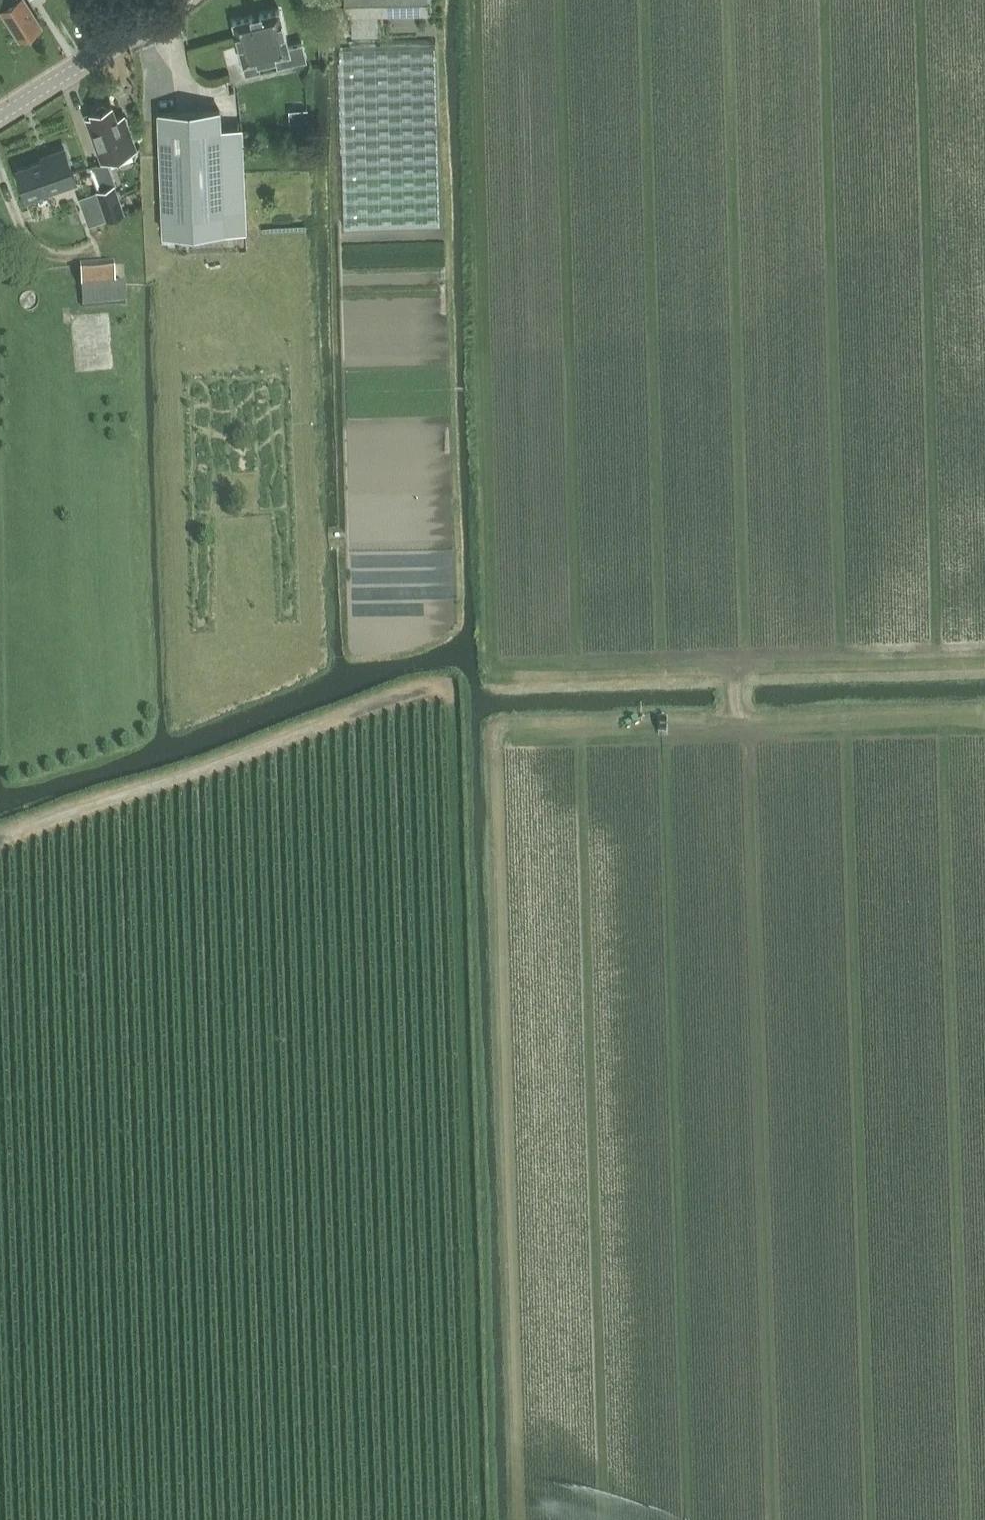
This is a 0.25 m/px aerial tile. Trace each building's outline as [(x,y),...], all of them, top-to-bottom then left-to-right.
[(41,25),(25,0),(0,0),(0,9),(19,39),(41,25)] [(346,16),(353,15),(353,33),(376,33),(375,14),(425,13),(425,0),(345,0),(346,16)] [(232,21),(244,66),(281,58),(282,63),(306,57),(302,41),(288,44),(280,10),(261,14),(261,13),(260,14),(253,16),(252,15),(251,16),(251,17),(232,21)] [(338,46),(342,226),(437,224),(433,44),(338,46)] [(104,103),(97,105),(97,109),(92,111),(94,115),(88,117),(104,160),(136,148),(124,114),(116,117),(112,104),(107,105),(104,103)] [(158,111),(162,233),(245,230),(243,178),(222,179),(219,109),(158,111)] [(49,158),(17,168),(26,199),(77,183),(66,147),(47,153),(49,158)] [(99,189),(109,216),(126,210),(116,183),(99,189)] [(80,266),(83,306),(127,303),(125,282),(115,283),(114,263),(80,266)]
